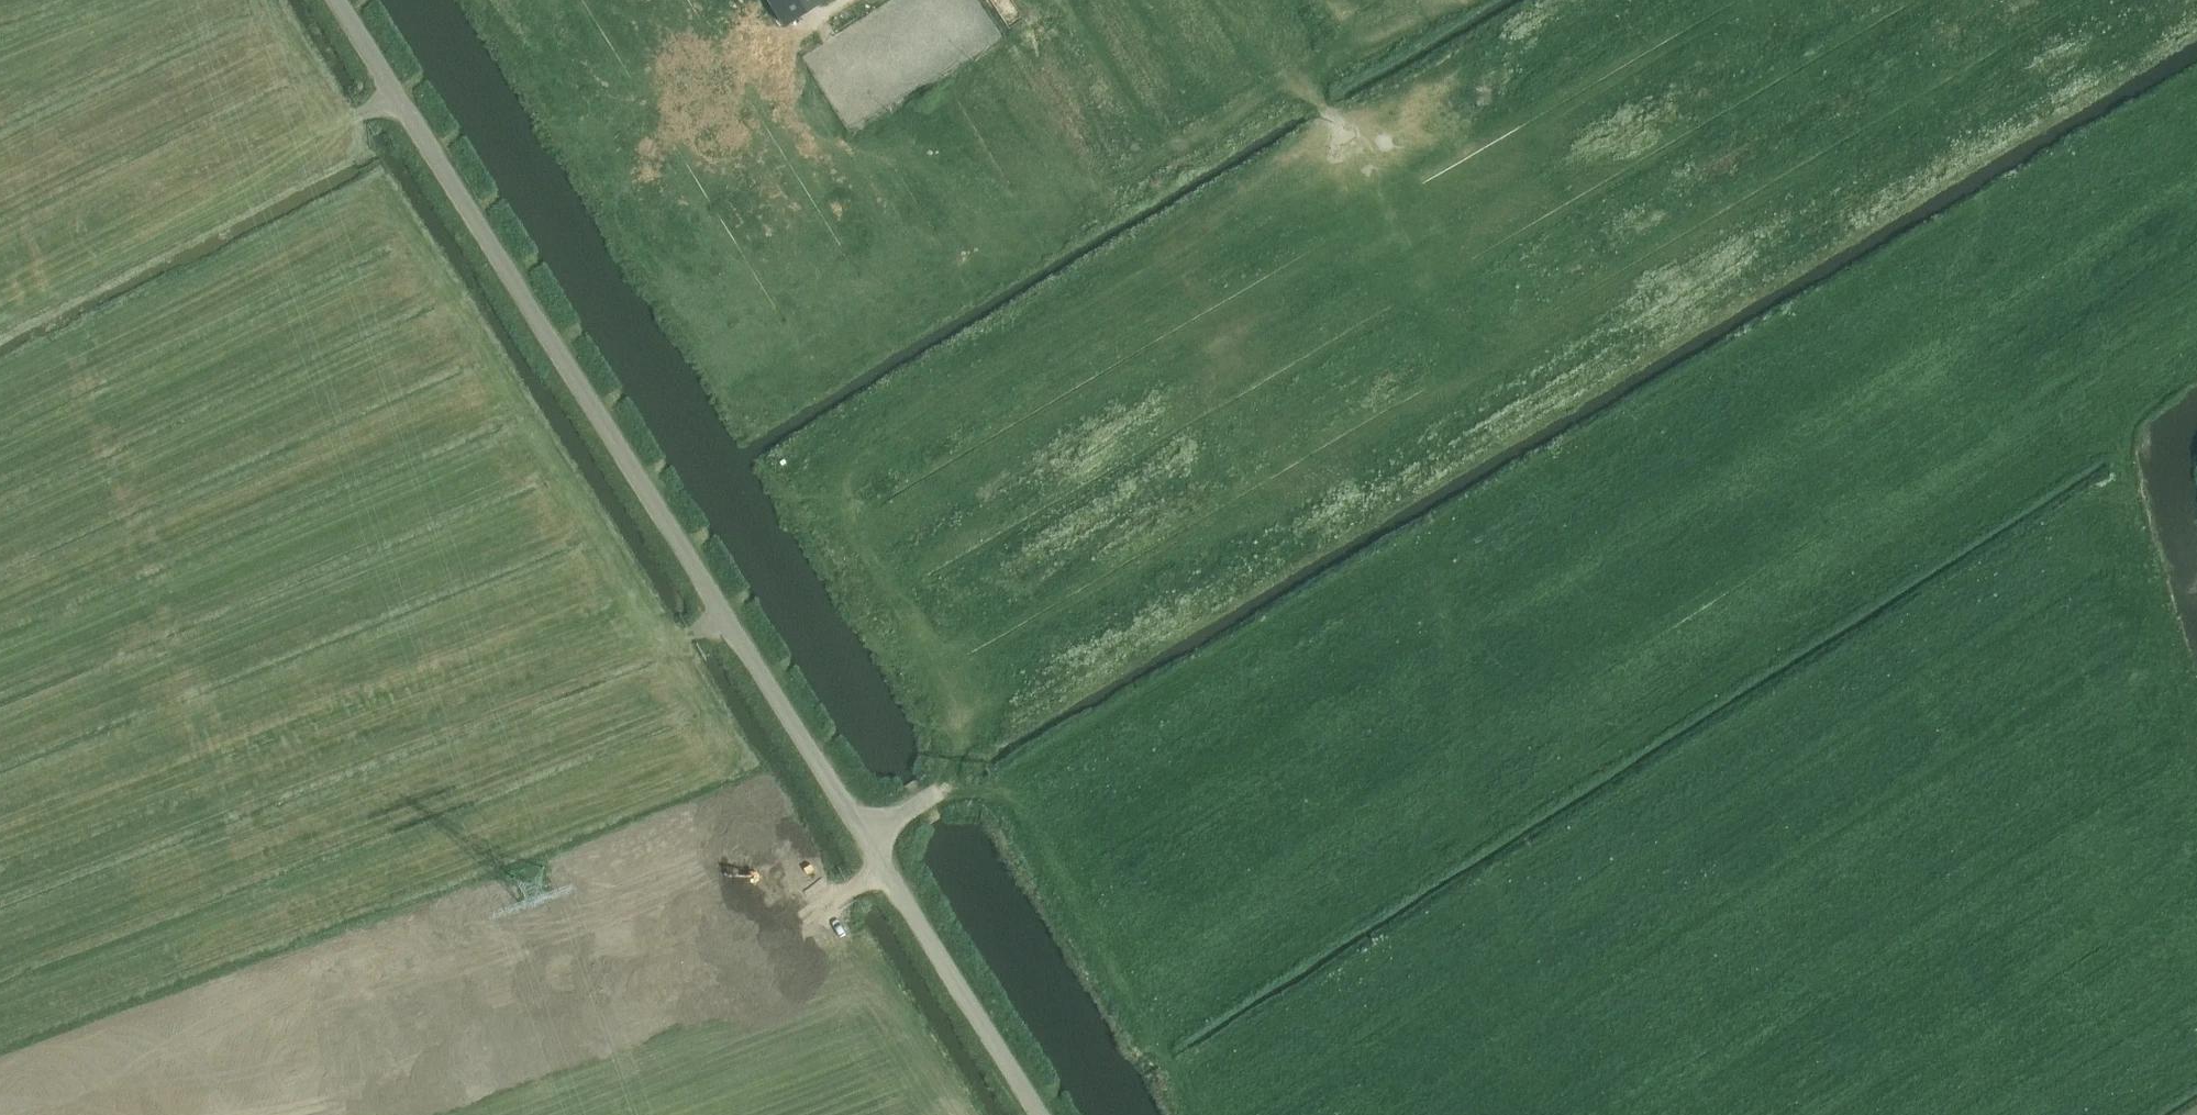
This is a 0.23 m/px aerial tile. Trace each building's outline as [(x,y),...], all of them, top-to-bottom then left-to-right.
[(785,25),(824,0),(769,0),(785,25)]
